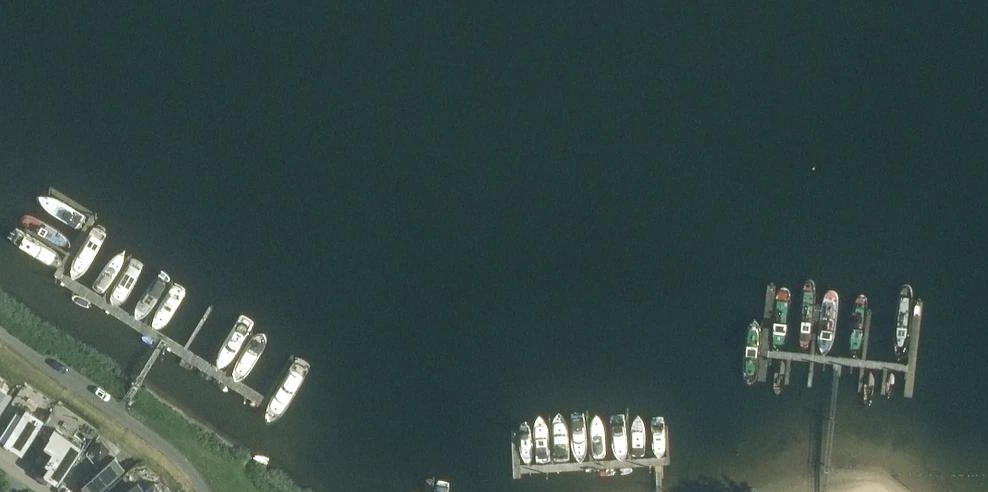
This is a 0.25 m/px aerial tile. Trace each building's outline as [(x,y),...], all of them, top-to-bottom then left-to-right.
[(12,392),(0,383),(0,410),(12,392)] [(1,434),(23,449),(43,420),(26,409),(23,414),(17,410),(1,434)] [(56,421),(45,438),(55,445),(47,456),(51,458),(46,465),(60,475),(84,441),(56,421)] [(83,481),(92,491),(94,491),(126,465),(108,443),(91,457),(99,467),(83,481)] [(138,491),(164,491),(156,479),(138,491)] [(0,482),(0,491),(13,491),(0,481),(0,482)]
